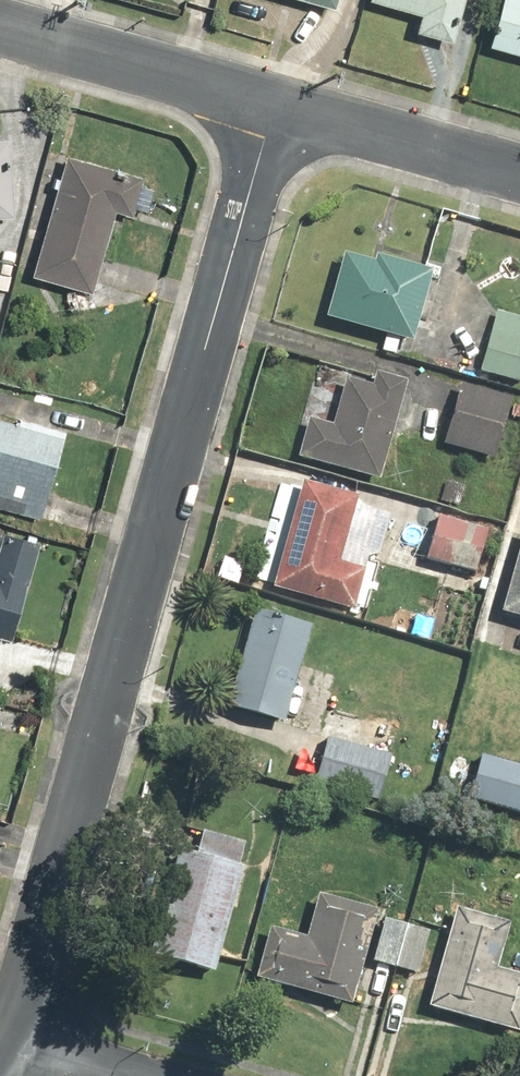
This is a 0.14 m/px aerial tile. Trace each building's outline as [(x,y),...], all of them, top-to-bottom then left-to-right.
[(330,9),(332,0),(297,0),(330,9)] [(364,3),(414,16),(409,36),(446,45),(458,0),(364,0),(364,3)] [(483,47),(519,58),(519,0),(496,0),(483,47)] [(10,214),(4,137),(0,138),(0,215),(10,214)] [(138,175),(61,154),(29,274),(88,290),(110,211),(127,216),(138,175)] [(337,252),(319,317),(405,340),(425,267),(370,252),(368,260),(337,252)] [(496,311),(477,376),(516,387),(519,374),(519,319),(496,311)] [(303,418),(292,457),(373,479),(400,381),(370,372),(366,385),(340,378),(327,424),(303,418)] [(504,400),(452,387),(438,444),(490,457),(504,400)] [(0,419),(0,511),(34,521),(61,429),(14,416),(12,423),(0,419)] [(351,496),(295,480),(265,587),(348,610),(360,570),(333,563),(351,496)] [(484,531),(434,515),(420,560),(470,576),(484,531)] [(495,612),(519,619),(519,528),(495,612)] [(0,535),(0,636),(11,638),(32,541),(0,535)] [(308,625),(249,609),(222,705),(281,721),(308,625)] [(389,758),(323,741),(311,786),(376,804),(389,758)] [(473,757),(462,799),(519,815),(519,769),(473,757)] [(192,854),(173,849),(145,955),(210,972),(238,866),(233,865),(240,839),(198,829),(192,854)] [(265,926),(250,977),(345,1005),(373,910),(314,893),(301,937),(265,926)] [(450,907),(423,1006),(515,1031),(519,1013),(519,975),(492,968),(504,922),(450,907)] [(390,969),(400,928),(377,922),(367,963),(390,969)] [(400,928),(390,969),(414,975),(424,935),(400,928)]
